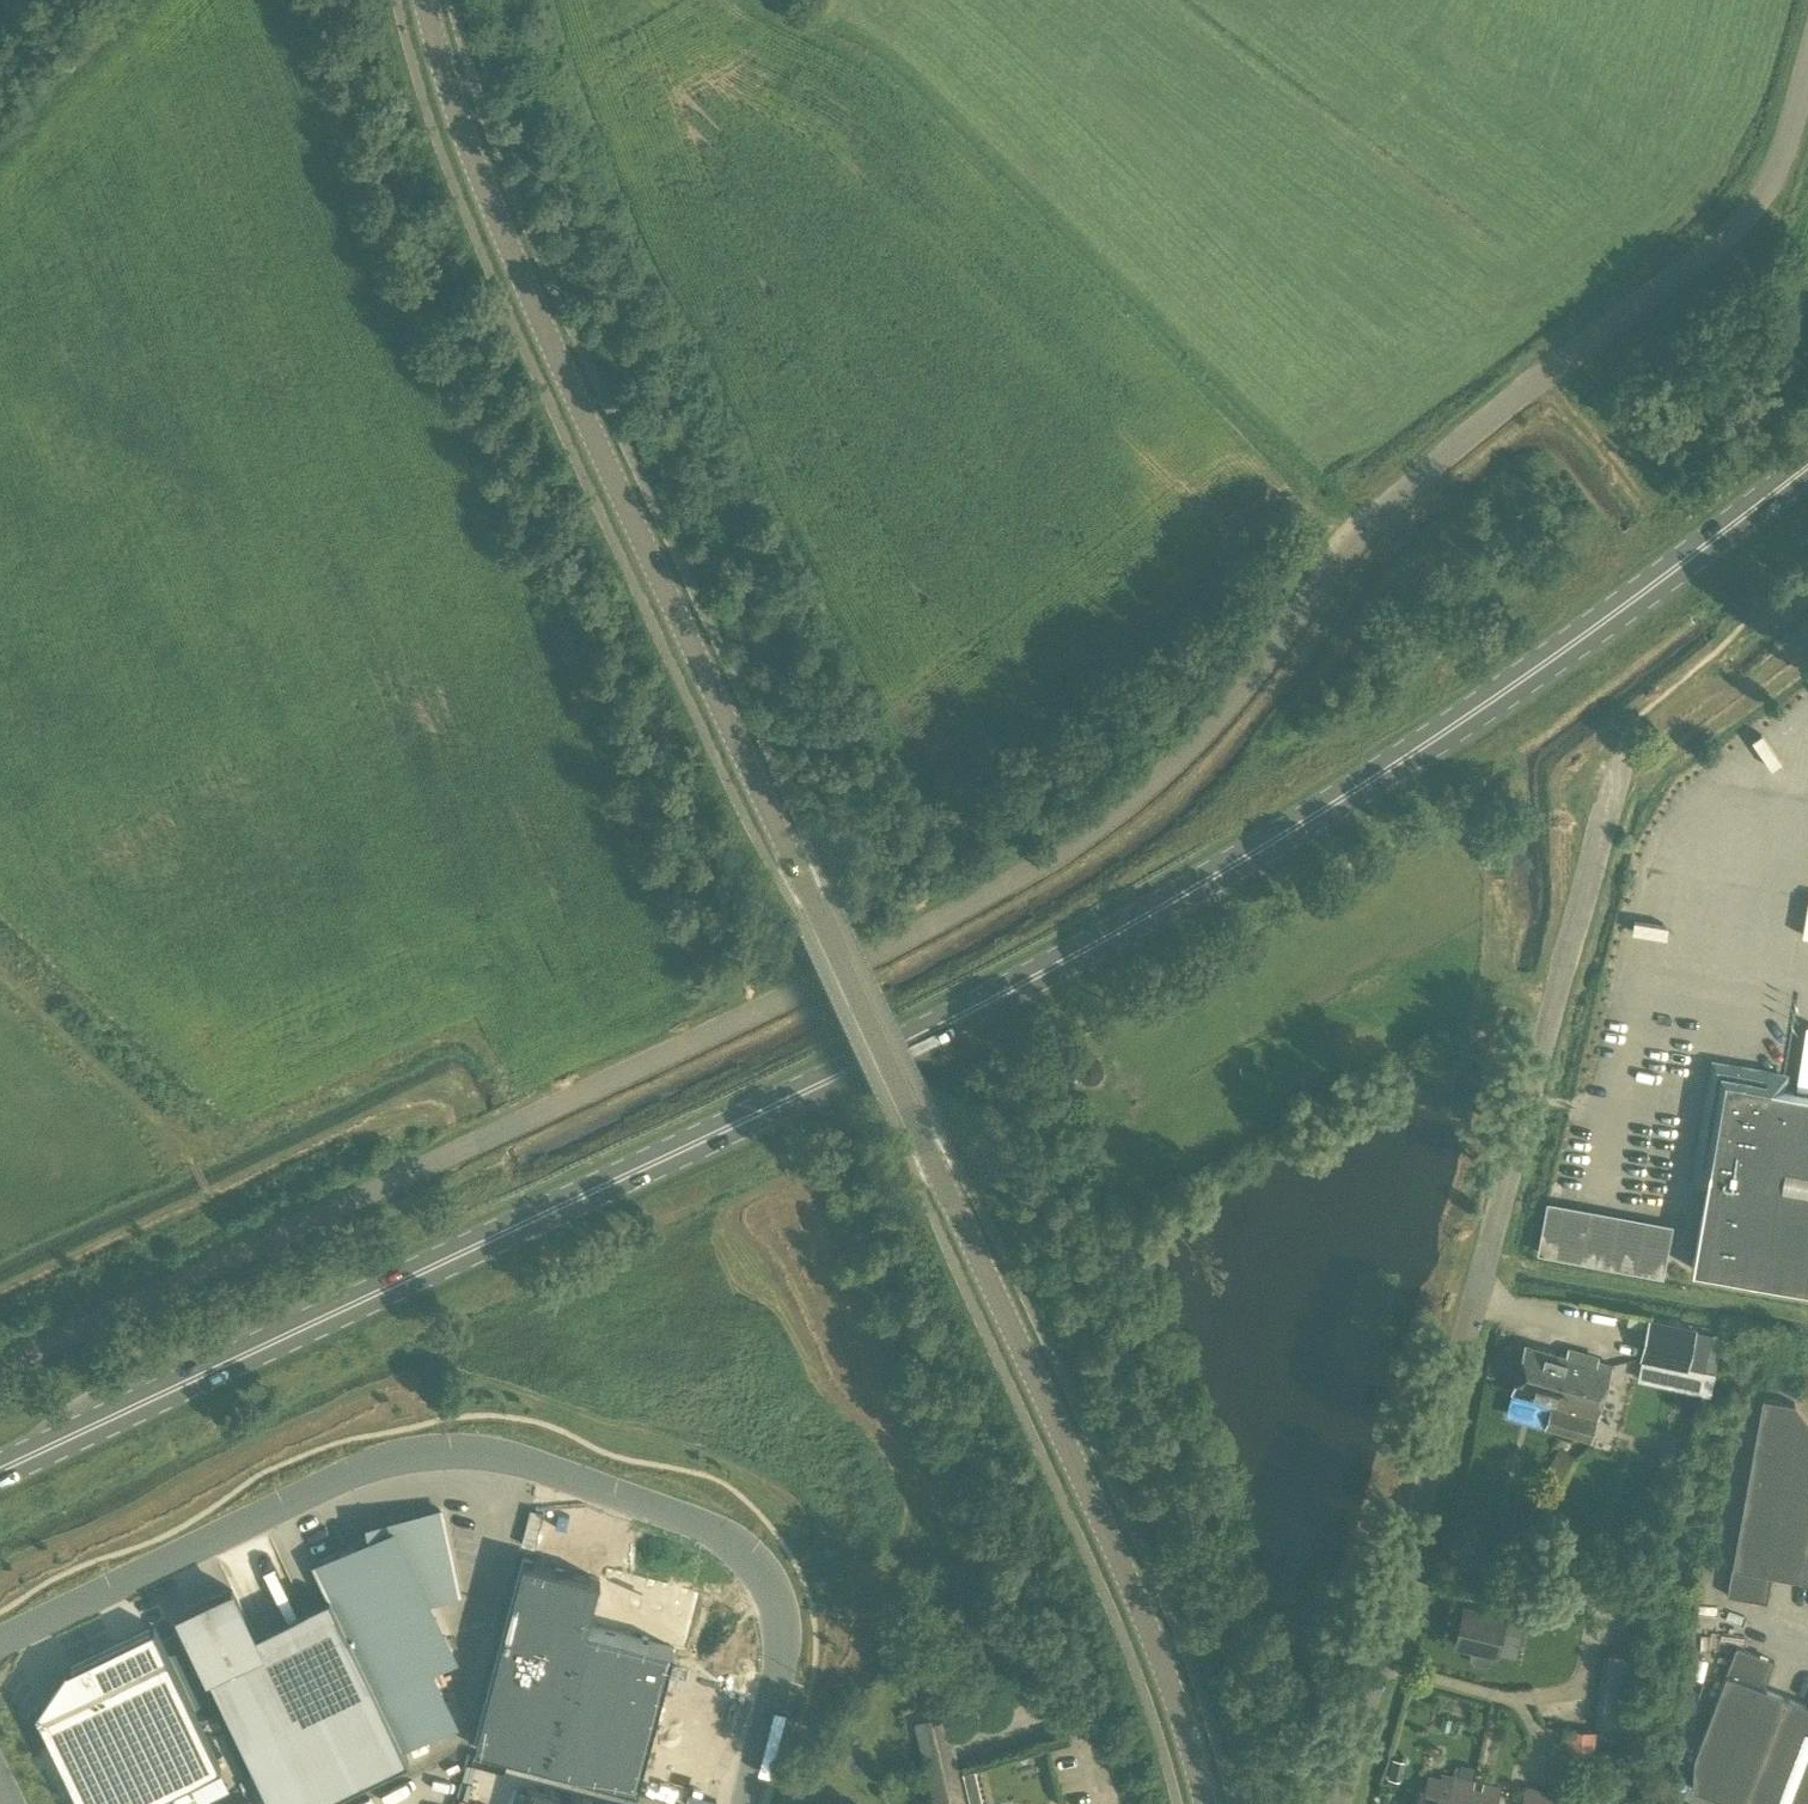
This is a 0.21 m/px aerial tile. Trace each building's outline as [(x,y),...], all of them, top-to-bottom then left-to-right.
[(1773,1086),(1774,1081),(1720,1072),(1702,1179),(1707,1180),(1692,1267),(1807,1288),(1807,1092),(1773,1086)] [(1548,1228),(1544,1250),(1592,1260),(1597,1237),(1548,1228)] [(1603,1239),(1598,1258),(1646,1270),(1651,1251),(1603,1239)] [(1715,1374),(1722,1334),(1651,1322),(1644,1362),(1715,1374)] [(1566,1355),(1525,1343),(1512,1390),(1553,1401),(1546,1426),(1590,1438),(1611,1364),(1567,1351),(1566,1355)] [(1794,1402),(1762,1396),(1726,1594),(1766,1602),(1771,1574),(1807,1580),(1807,1420),(1794,1402)] [(1556,1486),(1575,1454),(1560,1446),(1541,1477),(1556,1486)] [(391,1526),(317,1562),(339,1608),(405,1745),(453,1721),(427,1667),(453,1655),(427,1599),(457,1593),(439,1509),(390,1519),(391,1526)] [(675,1646),(672,1646),(687,1590),(610,1570),(607,1580),(523,1558),(474,1746),(638,1788),(675,1646)] [(179,1612),(271,1803),(316,1803),(409,1760),(402,1746),(405,1745),(339,1608),(259,1646),(253,1633),(231,1588),(179,1612)] [(1496,1653),(1505,1615),(1463,1606),(1455,1643),(1471,1647),(1470,1652),(1470,1659),(1474,1663),(1485,1666),(1490,1663),(1492,1659),(1494,1652),(1496,1653)] [(37,1712),(81,1803),(141,1803),(191,1780),(220,1766),(221,1766),(154,1625),(67,1667),(37,1712)] [(1764,1687),(1774,1660),(1736,1646),(1694,1755),(1692,1788),(1734,1803),(1807,1803),(1807,1704),(1764,1687)] [(1637,1729),(1645,1656),(1603,1651),(1595,1725),(1637,1729)] [(945,1715),(915,1722),(935,1803),(968,1803),(958,1764),(957,1764),(945,1715)] [(1640,1763),(1618,1760),(1615,1781),(1637,1784),(1640,1763)] [(970,1803),(983,1803),(975,1766),(962,1769),(970,1803)] [(1501,1787),(1483,1783),(1481,1792),(1472,1790),(1474,1781),(1453,1776),(1448,1797),(1447,1798),(1451,1799),(1449,1803),(1497,1803),(1501,1787)] [(1579,1800),(1574,1798),(1575,1794),(1525,1783),(1520,1803),(1578,1803),(1579,1800)] [(533,1790),(529,1803),(586,1803),(533,1790)] [(1448,1797),(1421,1791),(1418,1803),(1449,1803),(1451,1799),(1447,1798),(1448,1797)]
